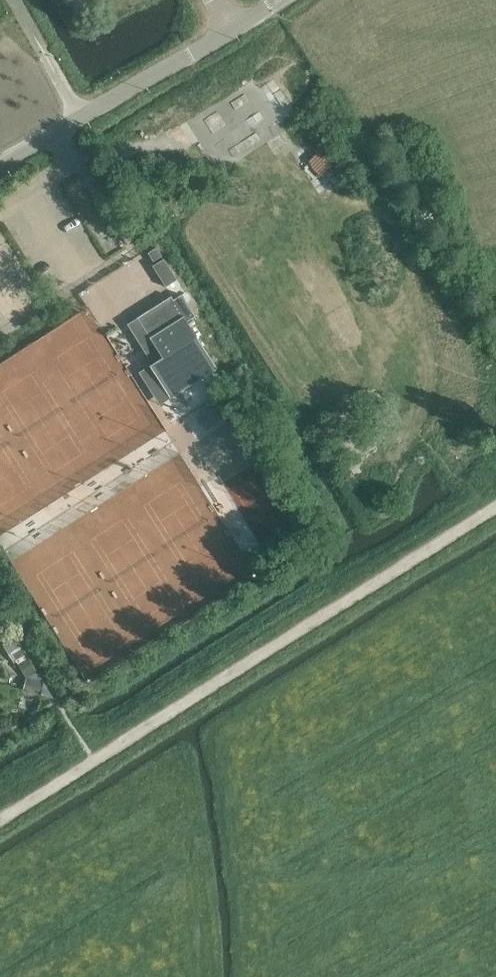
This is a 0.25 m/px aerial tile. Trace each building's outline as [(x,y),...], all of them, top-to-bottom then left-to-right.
[(169,398),(206,374),(216,368),(170,296),(136,317),(161,357),(149,365),(169,398)]
